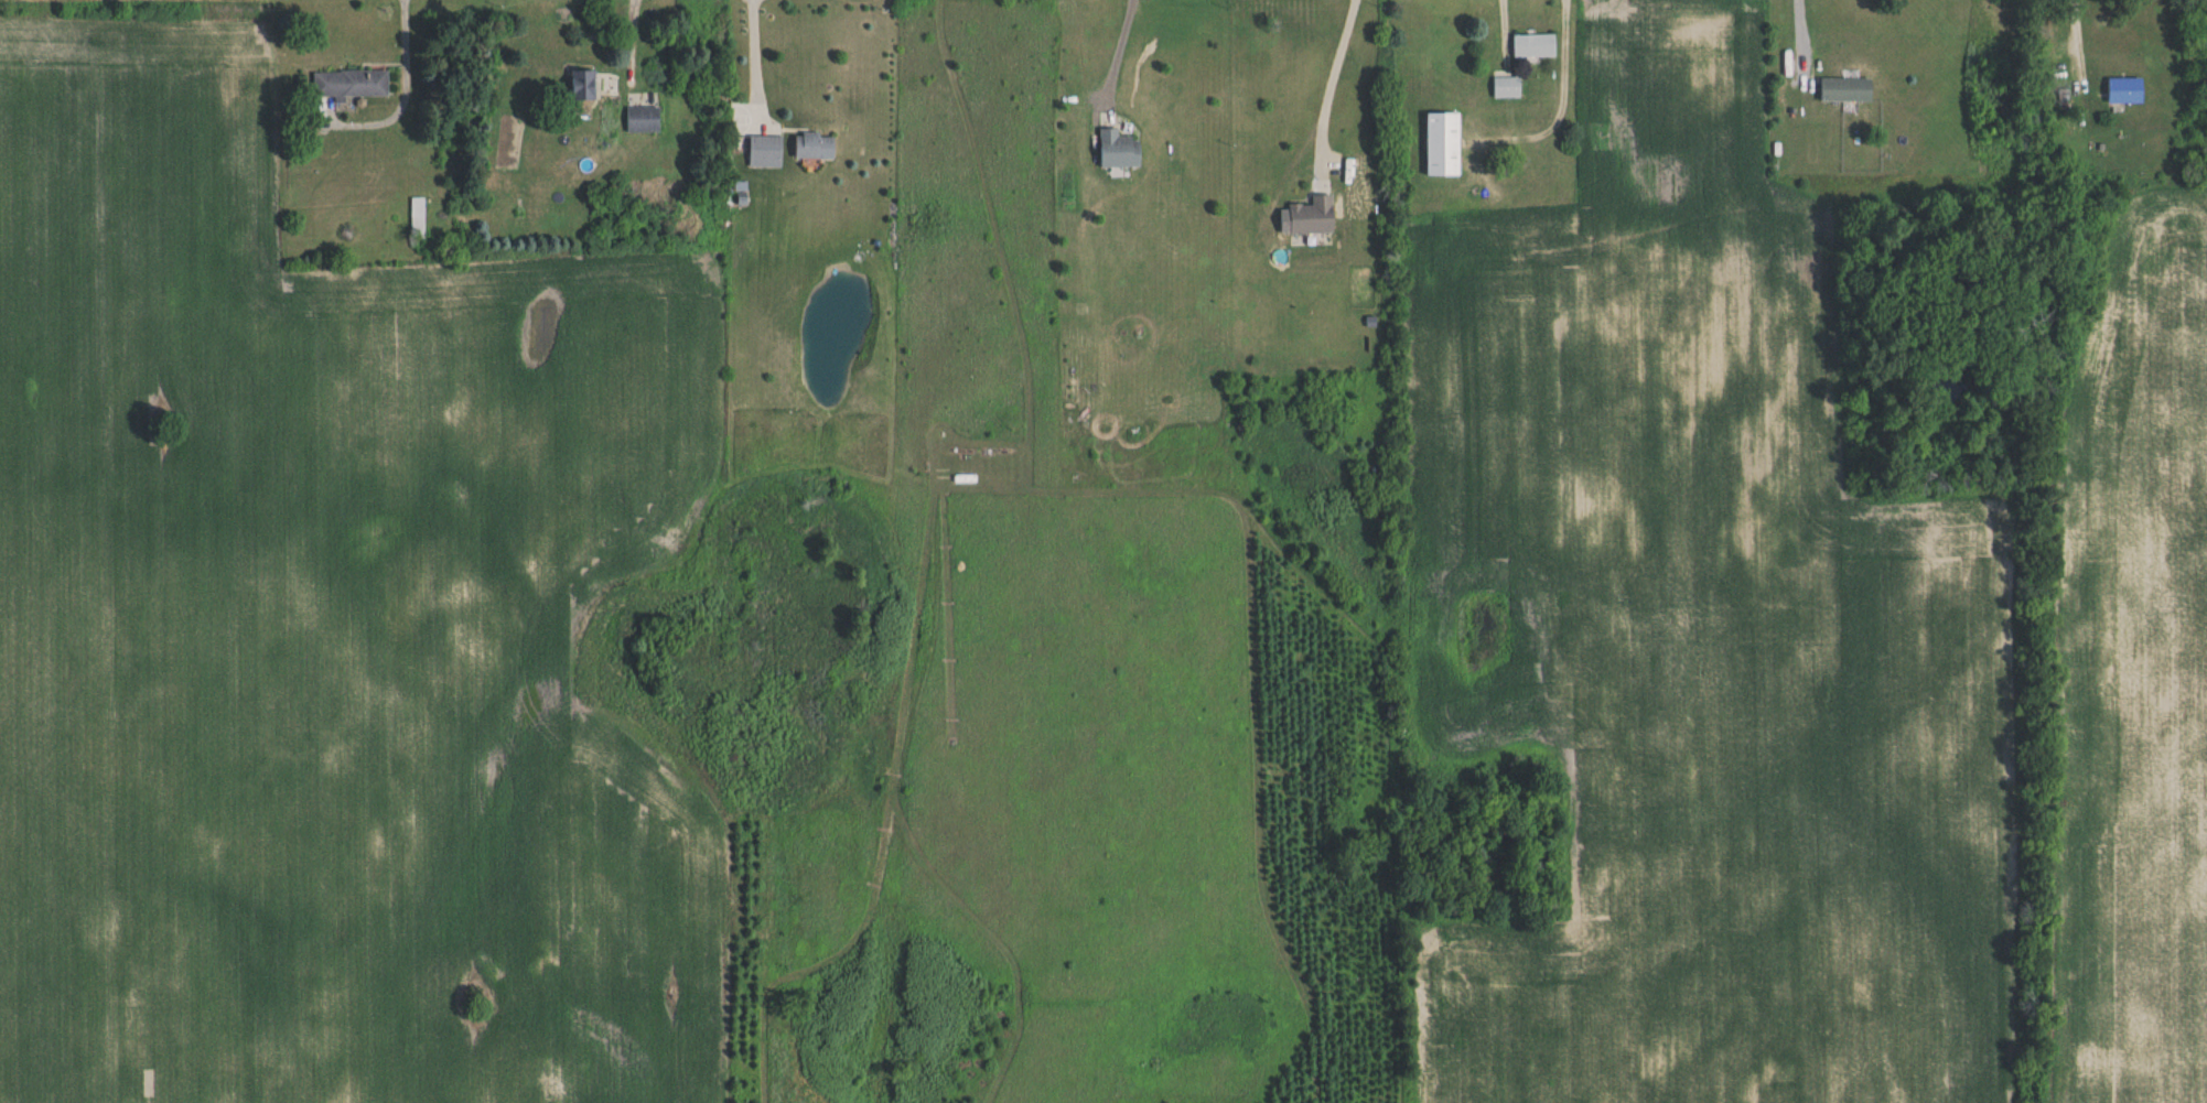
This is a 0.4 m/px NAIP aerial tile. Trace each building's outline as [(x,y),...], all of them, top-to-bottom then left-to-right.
[(1556,59),(1556,36),(1511,36),(1511,59),(1556,59)] [(571,72),(571,101),(597,101),(597,72),(571,72)] [(389,98),(389,73),(314,73),(314,98),(389,98)] [(1520,78),(1492,78),(1492,99),(1520,99),(1520,78)] [(2143,105),(2143,79),(2108,79),(2108,105),(2143,105)] [(1872,80),(1820,80),(1820,102),(1872,102),(1872,80)] [(660,133),(660,108),(627,108),(627,133),(660,133)] [(1460,177),(1460,114),(1426,114),(1426,177),(1460,177)] [(1101,131),(1101,169),(1142,169),(1141,139),(1119,139),(1119,130),(1101,131)] [(835,160),(835,135),(794,135),(794,160),(835,160)] [(1288,206),(1289,235),(1334,234),(1334,196),(1313,196),(1313,206),(1288,206)] [(425,199),(410,199),(410,237),(425,237),(425,199)]
